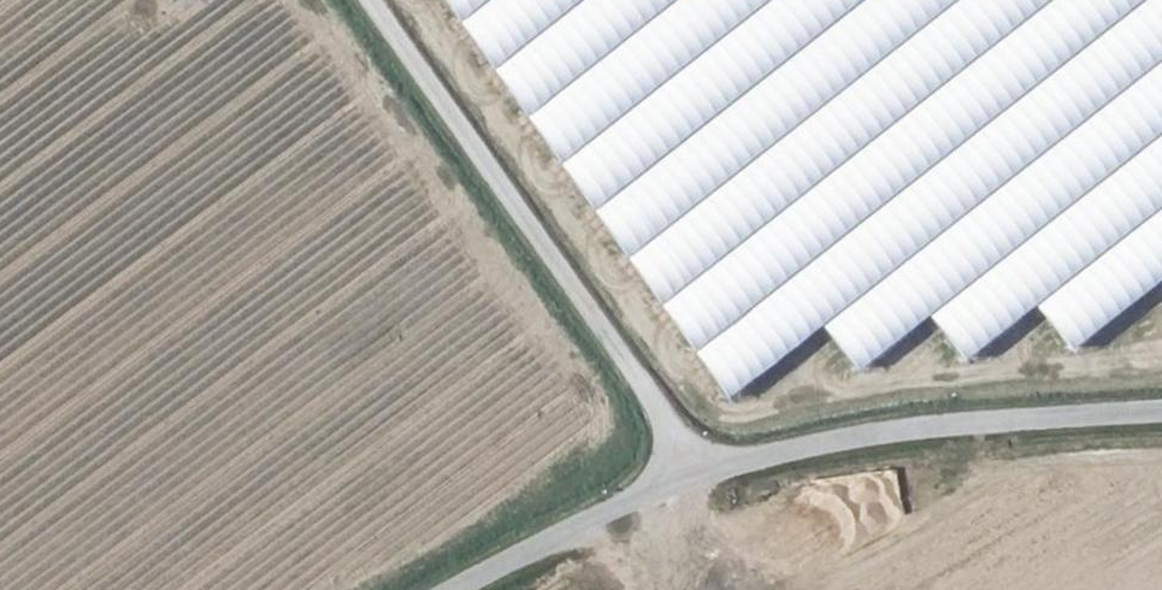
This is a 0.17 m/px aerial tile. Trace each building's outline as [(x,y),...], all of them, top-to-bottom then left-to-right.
[(720,396),(817,320),(853,367),(925,313),(959,355),(1033,303),(1067,349),(1161,274),(1161,0),(436,0),(720,396)]
